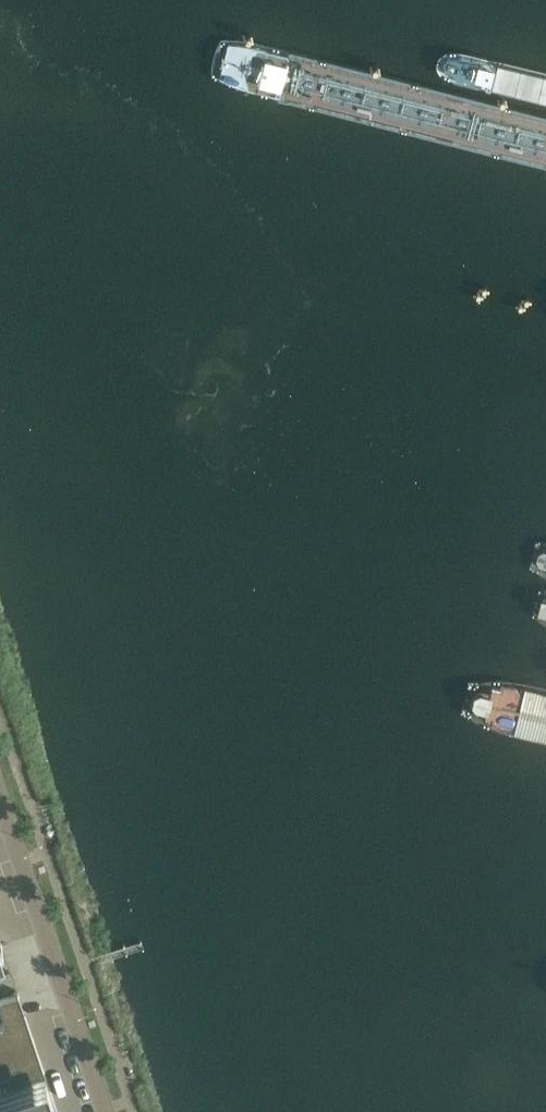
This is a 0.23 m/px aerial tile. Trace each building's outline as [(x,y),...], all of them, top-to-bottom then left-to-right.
[(44,865),(38,867),(40,873),(46,871),(44,865)] [(15,1019),(17,1018),(22,1034),(30,1056),(49,1111),(56,1111),(23,1016),(26,1015),(18,992),(6,996),(0,998),(0,1008),(5,1022),(14,1019),(15,1019)] [(30,1056),(22,1034),(17,1018),(15,1019),(14,1019),(5,1022),(0,1024),(0,1111),(49,1111),(30,1056)] [(95,1020),(88,1022),(90,1028),(97,1026),(95,1020)]
